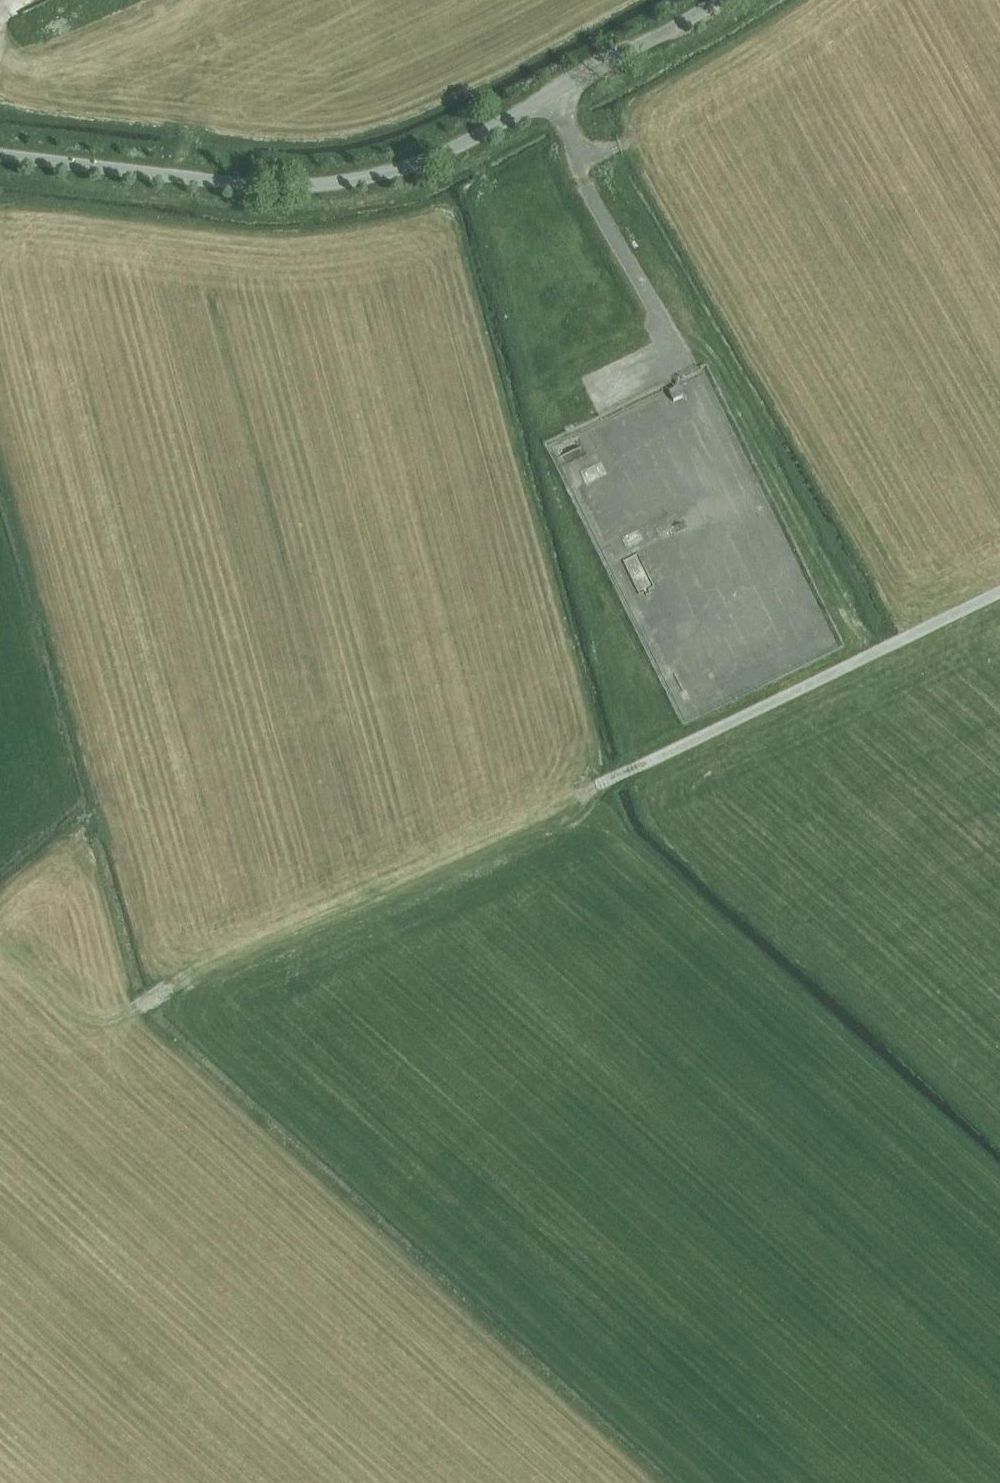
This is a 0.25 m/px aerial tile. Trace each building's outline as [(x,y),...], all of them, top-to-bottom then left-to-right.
[(669,392),(674,401),(683,397),(679,388),(669,392)]
